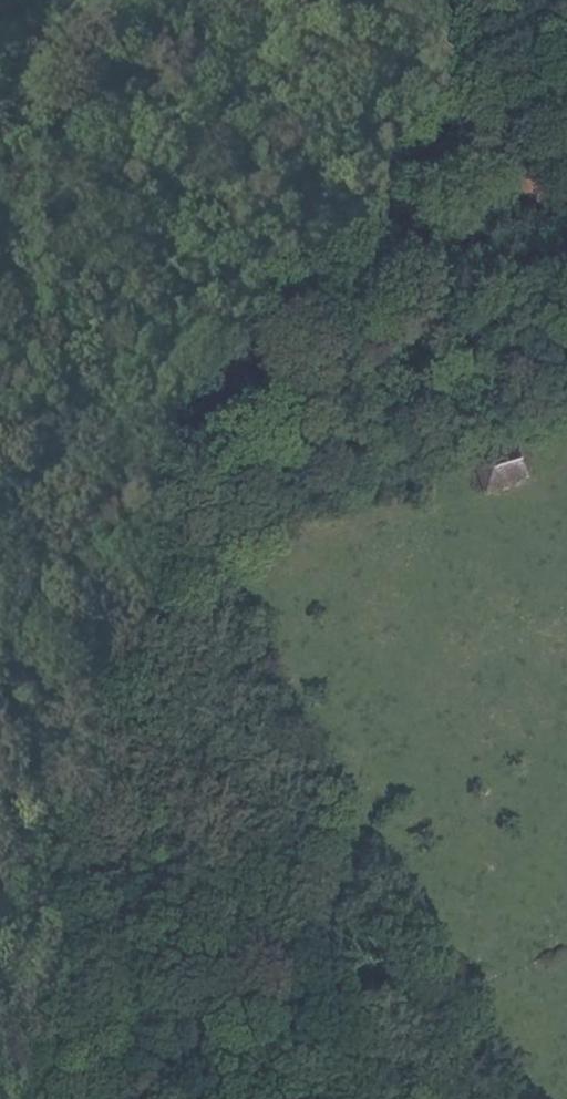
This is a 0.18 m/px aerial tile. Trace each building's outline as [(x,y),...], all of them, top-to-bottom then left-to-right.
[(465,450),(481,487),(523,471),(507,433),(465,450)]
